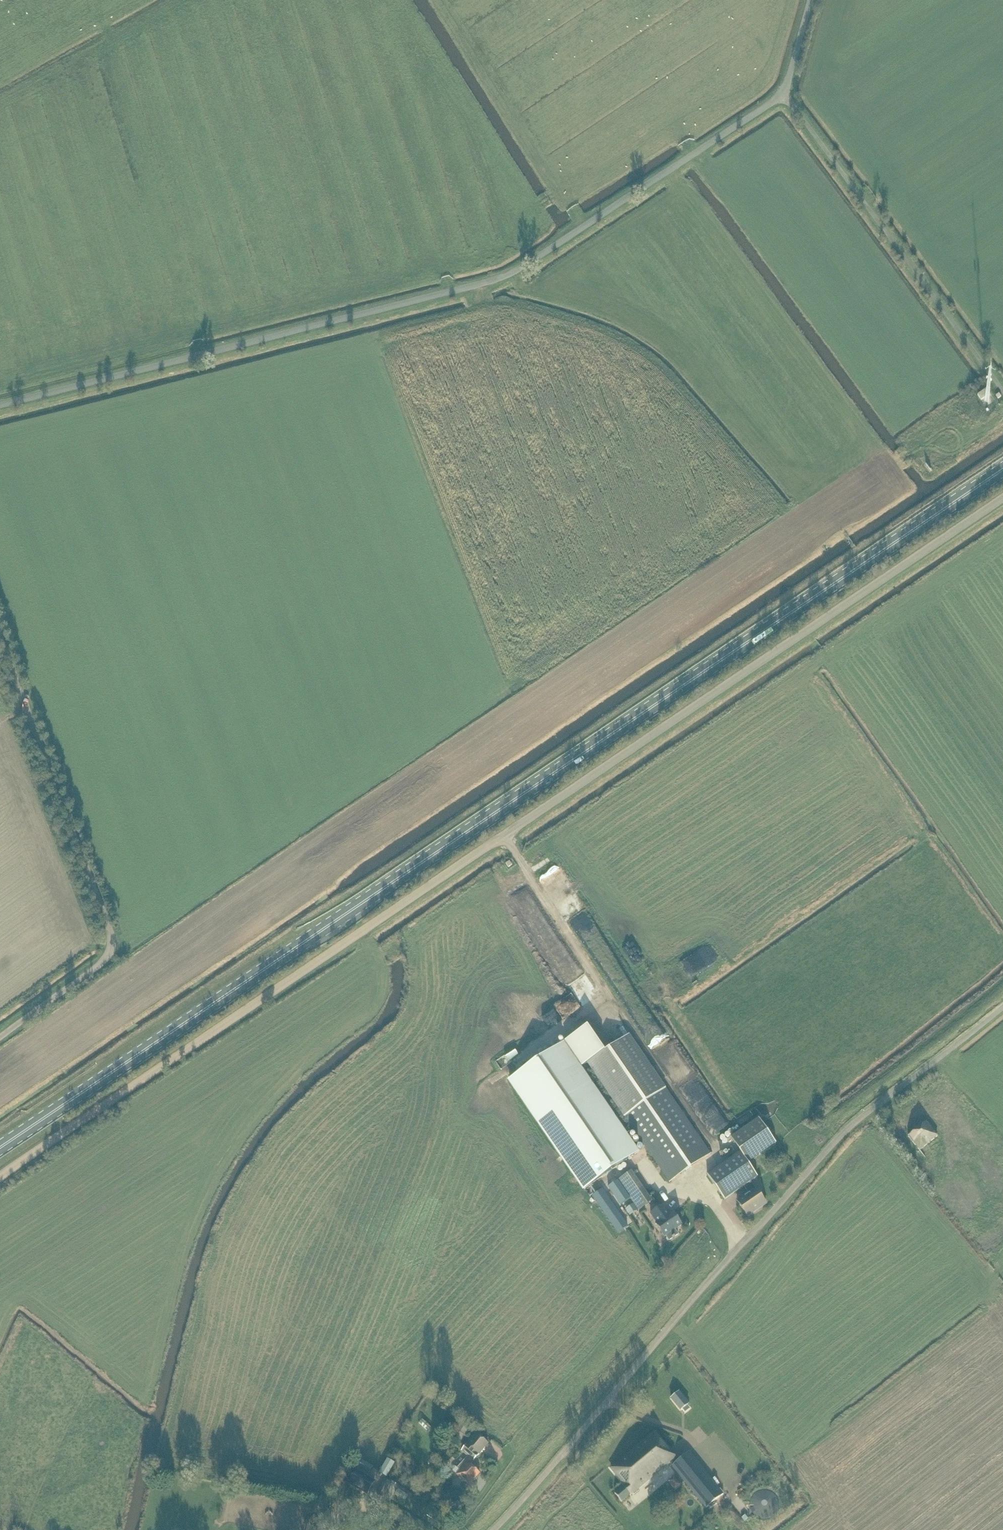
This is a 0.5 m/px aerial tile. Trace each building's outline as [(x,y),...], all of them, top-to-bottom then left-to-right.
[(981,402),(989,396),(986,391),(977,397),(981,402)] [(582,1068),(587,1064),(623,1116),(624,1117),(669,1183),(709,1156),(710,1155),(665,1088),(664,1088),(665,1087),(629,1036),(605,1052),(588,1027),(565,1043),(582,1068)] [(637,1154),(562,1045),(510,1081),(584,1190),(637,1154)] [(757,1178),(748,1164),(776,1144),(758,1119),(730,1139),(740,1153),(707,1176),(724,1200),(744,1187),(749,1195),(738,1203),(748,1217),(766,1205),(751,1182),(757,1178)] [(920,1151),(937,1137),(926,1122),(908,1137),(920,1151)] [(638,1211),(638,1212),(652,1203),(631,1172),(618,1181),(629,1198),(630,1199),(634,1205),(638,1211)] [(617,1181),(608,1188),(620,1206),(630,1199),(629,1198),(617,1181)] [(602,1190),(591,1198),(594,1202),(616,1234),(624,1229),(627,1226),(602,1190)] [(638,1211),(634,1205),(625,1210),(629,1217),(638,1211)] [(682,1226),(673,1213),(669,1215),(663,1206),(651,1215),(657,1224),(656,1224),(665,1237),(682,1226)] [(679,1392),(671,1399),(681,1411),(682,1410),(685,1413),(689,1409),(687,1406),(689,1405),(679,1392)] [(678,1429),(685,1422),(681,1418),(674,1426),(678,1429)] [(417,1419),(413,1424),(421,1432),(425,1427),(417,1419)] [(461,1443),(471,1428),(466,1424),(461,1431),(456,1427),(451,1435),(461,1443)] [(461,1451),(468,1457),(457,1469),(461,1471),(457,1476),(469,1486),(480,1474),(470,1465),(473,1462),(489,1444),(477,1433),(461,1451)] [(622,1501),(632,1494),(669,1464),(706,1509),(723,1495),(689,1452),(678,1461),(655,1433),(611,1468),(625,1485),(615,1493),(622,1501)] [(369,1474),(373,1468),(363,1461),(359,1468),(369,1474)] [(387,1479),(393,1470),(385,1465),(379,1474),(387,1479)] [(367,1495),(375,1482),(356,1471),(349,1484),(367,1495)] [(413,1479),(407,1487),(414,1492),(420,1484),(413,1479)] [(383,1498),(391,1483),(385,1480),(377,1495),(383,1498)] [(390,1494),(400,1499),(402,1494),(392,1489),(390,1494)]
